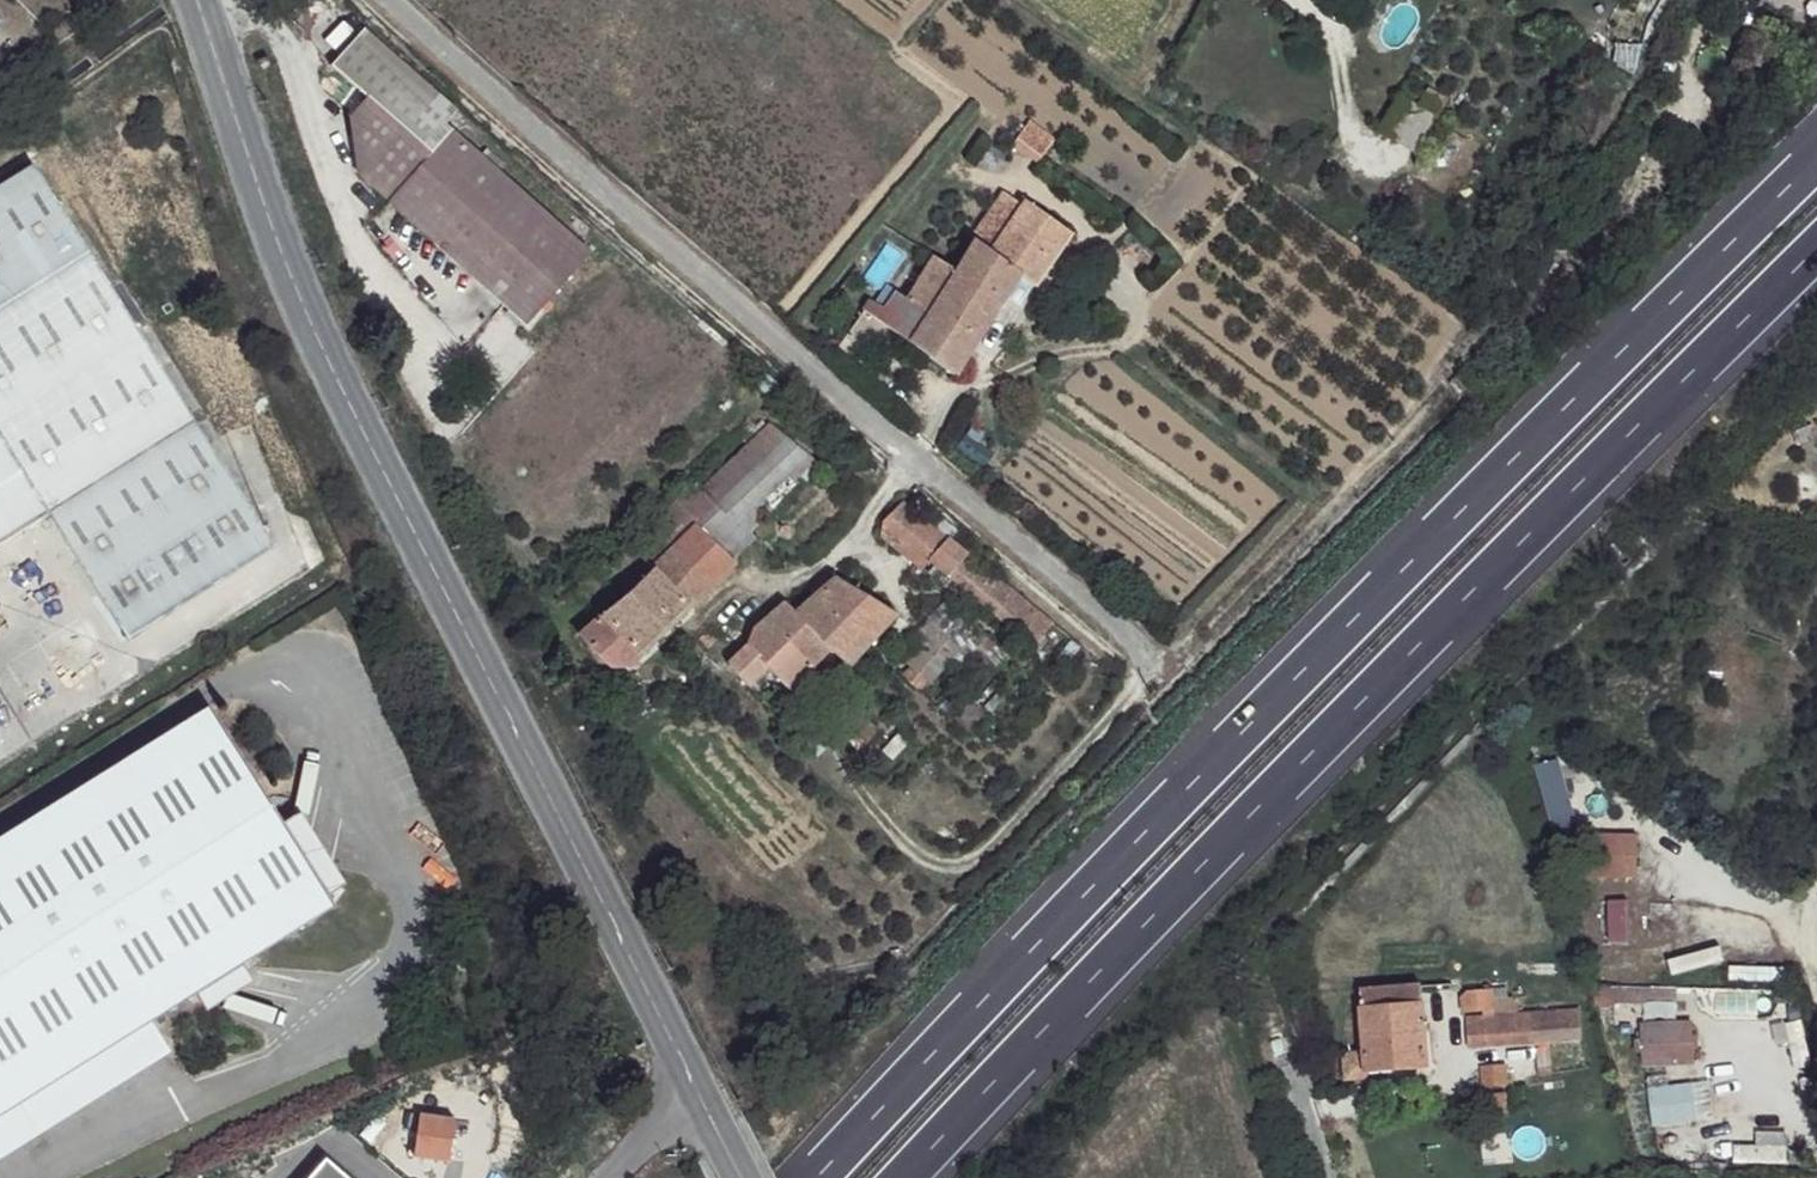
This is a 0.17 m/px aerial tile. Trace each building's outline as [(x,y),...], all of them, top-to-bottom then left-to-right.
[(10,9),(0,0),(0,20),(10,9)] [(462,117),(369,31),(336,72),(371,102),(440,160),(463,133),(451,128),(462,117)] [(440,160),(371,102),(353,122),(377,189),(397,209),(440,160)] [(1056,141),(1030,123),(1017,139),(1015,143),(1040,162),(1043,158),(1056,141)] [(601,262),(463,133),(440,160),(397,209),(535,327),(601,262)] [(55,524),(90,571),(232,481),(28,168),(0,187),(0,559),(55,524)] [(1070,229),(1028,200),(1023,206),(1007,195),(975,238),(979,245),(1020,277),(1032,284),(1070,229)] [(1020,277),(979,245),(960,270),(938,256),(904,295),(896,289),(882,309),(872,302),(847,335),(862,343),(881,320),(953,375),(1020,277)] [(891,367),(885,360),(873,377),(880,382),(891,367)] [(817,466),(774,426),(678,513),(720,557),(743,535),(735,527),(793,473),(802,481),(817,466)] [(232,481),(90,571),(129,646),(279,551),(232,481)] [(1061,626),(907,507),(881,540),(926,576),(936,567),(1041,648),(1061,626)] [(720,557),(678,513),(637,551),(654,569),(579,638),(607,667),(627,668),(731,571),(720,557)] [(839,577),(797,624),(832,655),(854,669),(903,610),(839,577)] [(751,662),(730,680),(751,701),(771,675),(797,694),(832,655),(797,624),(784,612),(756,645),(751,662)] [(0,848),(0,1125),(161,1022),(342,906),(220,711),(0,848)] [(1537,798),(1550,833),(1572,826),(1560,790),(1537,798)] [(1620,842),(1578,842),(1578,882),(1620,883),(1620,842)] [(1474,1014),(1477,1022),(1493,1020),(1490,994),(1463,995),(1458,1004),(1460,1016),(1474,1014)] [(1419,997),(1365,1002),(1367,1059),(1370,1075),(1424,1072),(1419,997)] [(1477,1022),(1462,1025),(1465,1049),(1581,1042),(1580,1014),(1493,1020),(1477,1022)] [(1695,1064),(1691,1020),(1637,1024),(1641,1069),(1695,1064)] [(0,1125),(0,1171),(180,1056),(161,1022),(0,1125)] [(1367,1059),(1344,1060),(1348,1088),(1370,1087),(1370,1075),(1367,1059)] [(1505,1071),(1484,1071),(1486,1087),(1507,1083),(1505,1071)] [(1646,1084),(1650,1129),(1714,1123),(1710,1078),(1646,1084)] [(410,1161),(448,1164),(452,1118),(413,1115),(410,1161)] [(308,1177),(350,1177),(326,1157),(308,1177)]
